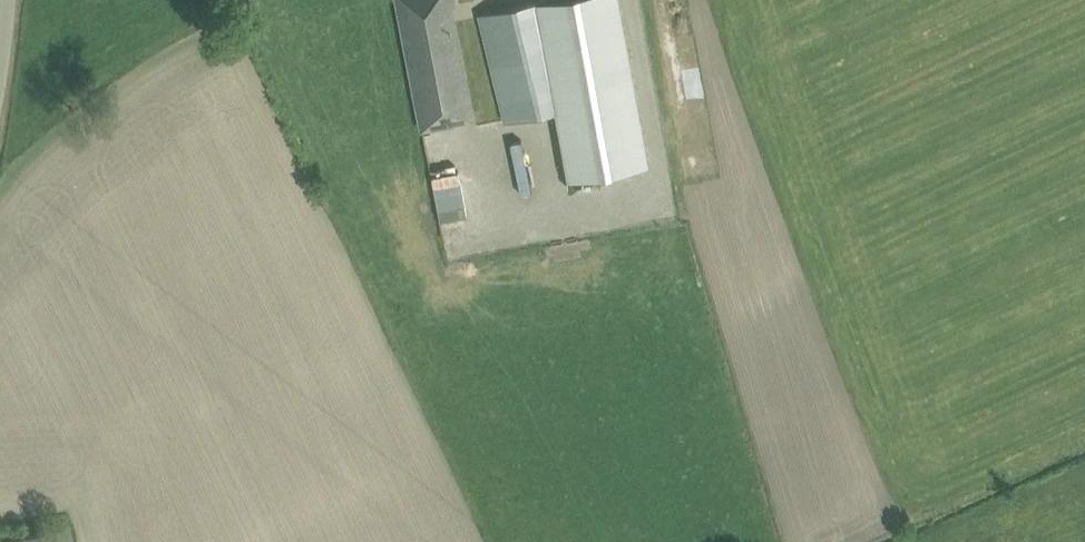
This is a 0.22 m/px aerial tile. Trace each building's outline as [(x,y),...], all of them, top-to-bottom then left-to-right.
[(423,127),(450,121),(450,119),(474,114),(452,2),(454,1),(454,0),(399,0),(423,127)] [(479,14),(505,120),(556,108),(569,178),(651,163),(621,0),(535,0),(479,14)] [(464,168),(437,171),(442,217),(469,214),(464,168)]
